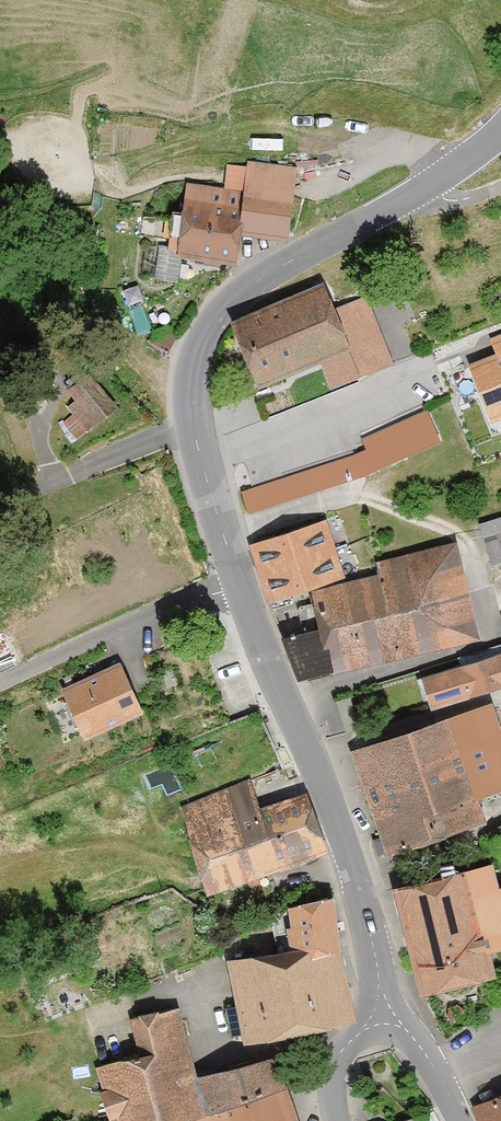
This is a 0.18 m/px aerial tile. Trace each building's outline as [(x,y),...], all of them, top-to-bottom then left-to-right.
[(285,241),(292,165),(240,160),(236,210),(173,204),(169,258),(234,264),(236,237),(285,241)] [(324,285),(230,323),(258,392),(321,367),(331,392),(394,367),(365,296),(334,309),(324,285)] [(468,368),(491,426),(500,423),(500,336),(489,340),(495,357),(468,368)] [(55,419),(70,440),(114,406),(83,370),(64,386),(78,402),(55,419)] [(353,456),(242,493),(249,511),(367,474),(440,441),(429,410),(362,435),(366,447),(353,456)] [(323,675),(476,640),(452,538),(371,557),(355,506),(246,542),(267,607),(305,595),(323,675)] [(500,559),(500,513),(473,521),(485,564),(500,559)] [(418,676),(428,707),(500,684),(500,649),(418,676)] [(146,668),(74,700),(95,746),(167,714),(146,668)] [(382,855),(482,822),(473,793),(500,783),(500,731),(499,732),(490,703),(348,749),(382,855)] [(14,773),(0,742),(0,780),(14,773)] [(200,893),(325,849),(303,785),(257,801),(246,776),(169,808),(200,893)] [(484,826),(500,861),(500,818),(484,826)] [(414,995),(487,978),(482,954),(500,949),(500,884),(495,885),(490,861),(389,884),(414,995)] [(285,949),(336,943),(328,896),(281,903),(285,949)] [(351,1023),(336,943),(285,949),(223,960),(239,1044),(351,1023)] [(202,1115),(193,1075),(174,1005),(126,1017),(133,1054),(92,1064),(106,1120),(187,1120),(202,1115)] [(202,1115),(282,1087),(270,1053),(193,1075),(202,1115)] [(282,1087),(202,1115),(187,1120),(293,1120),(282,1087)] [(475,1120),(500,1120),(500,1092),(469,1105),(475,1120)]
